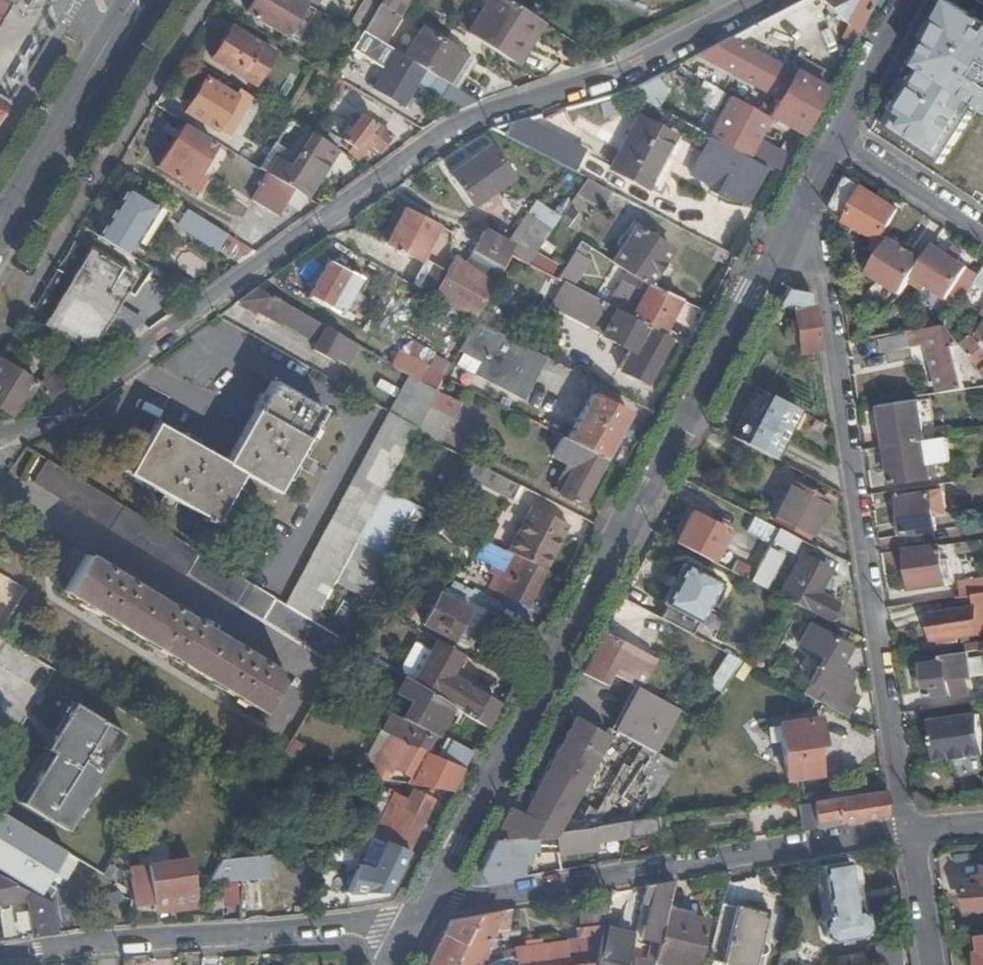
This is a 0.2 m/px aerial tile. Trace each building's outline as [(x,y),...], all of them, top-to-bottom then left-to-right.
[(303,19),(306,14),(283,0),(253,0),(243,16),(281,40),(297,15),(303,19)] [(394,23),(409,0),(382,0),(375,11),(394,23)] [(492,0),(488,0),(461,40),(510,71),(537,30),(533,27),(492,0)] [(648,14),(654,0),(616,0),(648,14)] [(828,5),(857,29),(873,0),(822,0),(828,5)] [(374,11),(363,4),(342,36),(355,44),(359,37),(374,11)] [(375,11),(374,11),(359,37),(379,49),(394,23),(375,11)] [(416,34),(399,62),(422,76),(433,83),(453,96),(471,67),(416,34)] [(269,61),(227,35),(208,65),(250,91),(269,61)] [(732,98),(709,139),(765,170),(776,176),(786,158),(757,142),(771,118),(772,119),(800,134),(824,90),(728,39),(696,56),(781,100),(777,108),(756,97),(750,107),(733,99),(732,98)] [(949,72),(957,55),(928,40),(919,57),(949,72)] [(373,95),(399,111),(422,76),(399,62),(395,59),(373,95)] [(646,104),(667,94),(659,76),(638,85),(646,104)] [(218,130),(236,141),(257,108),(239,97),(234,103),(202,82),(180,117),(210,136),(226,109),(229,111),(218,130)] [(433,83),(426,95),(458,115),(474,109),(453,96),(433,83)] [(868,134),(910,160),(922,136),(879,111),(868,134)] [(648,189),(674,137),(637,119),(611,169),(648,189)] [(376,159),(386,142),(355,123),(342,143),(350,148),(347,153),(359,161),(365,152),(376,159)] [(520,124),(511,138),(536,152),(544,137),(520,124)] [(208,152),(178,133),(151,175),(188,198),(192,192),(186,188),(208,152)] [(745,206),(765,170),(709,139),(689,175),(710,187),(708,191),(721,198),(724,194),(745,206)] [(273,163),(261,179),(266,182),(289,197),(299,203),(336,156),(312,141),(287,173),(273,163)] [(472,205),(511,177),(488,147),(450,175),(472,205)] [(969,174),(982,182),(982,151),(969,174)] [(897,210),(847,177),(830,209),(878,240),(897,210)] [(603,206),(611,193),(587,180),(578,193),(603,206)] [(251,205),(274,220),(289,197),(266,182),(251,205)] [(134,249),(156,214),(124,195),(102,229),(134,249)] [(510,255),(528,265),(560,218),(537,202),(510,245),(507,254),(510,255)] [(437,226),(404,209),(386,242),(419,257),(437,226)] [(197,225),(184,218),(178,228),(191,236),(197,225)] [(197,225),(191,236),(220,254),(226,244),(197,225)] [(626,271),(649,286),(671,249),(637,228),(614,263),(626,271)] [(478,248),(466,263),(495,283),(505,264),(503,263),(507,254),(510,245),(486,232),(478,248)] [(889,239),(867,274),(900,295),(909,282),(923,260),(889,239)] [(923,260),(909,282),(923,291),(926,286),(947,300),(967,267),(932,245),(923,260)] [(178,266),(195,276),(203,262),(186,252),(178,266)] [(92,346),(131,283),(84,257),(40,331),(82,355),(89,344),(92,346)] [(475,320),(495,283),(466,263),(457,257),(448,274),(435,297),(475,320)] [(340,312),(359,278),(328,262),(311,296),(340,312)] [(435,297),(448,274),(426,262),(413,285),(435,297)] [(626,271),(605,304),(662,333),(680,300),(649,286),(626,271)] [(605,304),(568,285),(558,305),(606,330),(604,335),(630,349),(620,369),(645,382),(670,337),(662,333),(605,304)] [(331,360),(343,338),(256,287),(237,301),(318,344),(313,353),(330,362),(331,360)] [(785,289),(776,305),(794,304),(800,350),(818,348),(809,292),(785,289)] [(544,356),(475,320),(459,350),(482,362),(476,374),(521,397),(544,356)] [(945,326),(881,336),(883,350),(908,346),(908,343),(933,339),(936,353),(932,353),(939,393),(965,390),(959,360),(972,358),(962,345),(947,326),(945,326)] [(982,372),(982,371),(982,348),(972,336),(962,345),(972,358),(982,372)] [(343,338),(331,360),(346,367),(358,346),(343,338)] [(410,376),(437,391),(444,378),(450,366),(408,343),(403,352),(398,350),(391,365),(410,376)] [(44,406),(76,383),(53,363),(38,380),(43,384),(34,394),(44,406)] [(0,371),(0,418),(2,419),(7,412),(10,414),(17,404),(19,406),(30,388),(0,371)] [(417,428),(437,391),(410,376),(391,413),(417,428)] [(214,522),(242,474),(276,492),(322,408),(271,381),(225,463),(155,424),(127,474),(214,522)] [(729,437),(773,459),(779,447),(798,411),(755,389),(729,437)] [(414,433),(439,445),(460,403),(437,391),(417,428),(414,433)] [(566,441),(605,460),(628,414),(591,395),(566,441)] [(887,448),(924,442),(918,401),(881,407),(887,448)] [(391,413),(387,411),(283,604),(312,621),(319,610),(333,583),(355,543),(368,518),(384,489),(414,433),(417,428),(391,413)] [(581,504),(605,460),(566,441),(560,437),(552,454),(573,465),(558,493),(581,504)] [(924,442),(887,448),(892,482),(930,476),(929,463),(952,459),(949,438),(924,442)] [(778,462),(784,450),(779,447),(773,459),(778,462)] [(283,604),(47,460),(33,483),(336,668),(351,645),(312,621),(283,604)] [(521,488),(477,465),(470,478),(514,500),(521,488)] [(808,532),(822,504),(788,486),(774,514),(808,532)] [(896,500),(902,536),(937,531),(934,515),(945,513),(942,493),(896,500)] [(545,570),(546,571),(570,525),(533,507),(510,552),(545,570)] [(689,512),(674,543),(712,563),(728,531),(689,512)] [(779,525),(755,513),(747,529),(771,541),(771,539),(779,525)] [(368,518),(355,543),(367,549),(380,524),(368,518)] [(779,525),(771,539),(791,549),(798,535),(779,525)] [(367,549),(355,543),(333,583),(349,591),(370,551),(367,549)] [(940,544),(904,549),(910,589),(945,584),(940,544)] [(528,603),(545,570),(510,552),(503,549),(493,569),(502,573),(496,587),(528,603)] [(750,582),(763,589),(780,556),(767,549),(756,570),(750,582)] [(261,714),(285,675),(85,554),(61,592),(261,714)] [(797,607),(829,623),(840,602),(818,589),(829,569),(801,554),(780,598),(797,607)] [(683,562),(662,601),(667,604),(659,618),(691,635),(719,581),(683,562)] [(739,562),(733,573),(750,582),(756,570),(739,562)] [(25,591),(0,575),(0,630),(25,591)] [(485,609),(447,590),(431,582),(423,597),(434,604),(424,623),(467,645),(485,609)] [(451,582),(447,590),(485,609),(495,615),(500,605),(451,582)] [(978,629),(975,609),(982,608),(982,593),(981,593),(954,597),(957,612),(931,616),(934,640),(978,634),(978,629)] [(975,609),(978,629),(982,628),(982,608),(975,609)] [(358,634),(319,610),(312,621),(351,645),(352,645),(358,634)] [(802,694),(845,717),(856,696),(842,687),(851,670),(836,660),(844,645),(809,624),(799,642),(822,656),(802,694)] [(619,636),(605,628),(580,675),(603,686),(610,675),(636,688),(638,689),(653,660),(616,642),(619,636)] [(670,662),(619,636),(616,642),(653,660),(638,689),(652,696),(670,662)] [(428,650),(411,681),(451,706),(484,726),(496,704),(448,675),(462,651),(435,637),(428,650)] [(414,642),(396,673),(405,678),(411,681),(428,650),(414,642)] [(968,651),(945,655),(947,662),(922,665),(927,697),(966,692),(965,680),(972,678),(968,651)] [(742,662),(725,653),(708,685),(721,692),(742,662)] [(411,700),(401,717),(392,734),(428,751),(451,706),(411,681),(405,678),(397,691),(411,700)] [(652,750),(675,708),(652,696),(638,689),(636,688),(614,731),(652,750)] [(49,756),(77,711),(70,707),(42,751),(49,756)] [(77,711),(49,756),(19,805),(65,833),(122,738),(77,711)] [(389,711),(380,728),(388,732),(392,734),(401,717),(389,711)] [(976,712),(929,720),(934,757),(982,750),(976,712)] [(528,804),(522,816),(554,833),(558,833),(610,735),(604,732),(574,717),(528,804)] [(778,724),(780,739),(785,777),(816,772),(813,745),(819,744),(816,719),(778,724)] [(780,739),(778,724),(766,726),(768,740),(780,739)] [(367,750),(376,755),(388,732),(380,728),(367,750)] [(409,778),(406,784),(450,791),(463,767),(445,759),(428,751),(392,734),(388,732),(376,755),(364,778),(388,781),(393,772),(409,778)] [(278,765),(291,767),(304,746),(294,739),(278,765)] [(454,742),(445,759),(463,767),(471,750),(454,742)] [(885,789),(810,799),(815,829),(890,817),(885,789)] [(369,816),(379,821),(393,795),(384,790),(369,816)] [(384,842),(405,851),(431,800),(413,792),(407,801),(393,795),(379,821),(372,837),(384,842)] [(528,804),(515,797),(508,810),(522,816),(528,804)] [(810,799),(801,801),(805,831),(815,829),(810,799)] [(508,810),(493,843),(519,840),(533,839),(554,837),(554,833),(522,816),(508,810)] [(36,894),(62,851),(0,813),(0,872),(36,894)] [(658,821),(630,825),(626,840),(661,834),(658,821)] [(630,825),(554,837),(560,857),(597,853),(595,844),(626,840),(630,825)] [(554,837),(533,839),(537,864),(561,861),(560,857),(554,837)] [(519,840),(493,843),(476,873),(484,885),(524,878),(519,840)] [(384,842),(375,860),(381,860),(404,858),(415,857),(416,855),(405,851),(384,842)] [(221,859),(207,883),(267,876),(269,854),(221,859)] [(404,858),(381,860),(373,875),(363,870),(349,894),(385,895),(404,858)] [(132,893),(193,885),(190,860),(131,866),(132,893)] [(833,945),(865,940),(869,934),(867,919),(857,914),(850,865),(823,868),(830,918),(822,928),(823,939),(833,945)] [(267,876),(207,883),(211,885),(239,885),(245,884),(267,881),(267,876)] [(0,877),(0,903),(2,909),(24,905),(25,908),(52,904),(0,877)] [(982,912),(982,879),(977,880),(978,890),(969,892),(970,913),(982,912)] [(664,913),(672,883),(644,888),(640,905),(648,907),(643,924),(638,940),(648,943),(657,944),(664,913)] [(193,885),(132,893),(134,910),(153,908),(154,913),(193,907),(193,885)] [(49,905),(27,908),(31,939),(53,936),(49,905)] [(648,907),(640,905),(635,923),(643,924),(648,907)] [(722,905),(708,960),(731,964),(758,964),(769,915),(739,906),(738,909),(722,905)] [(511,909),(451,919),(427,964),(476,964),(490,935),(508,933),(511,909)] [(594,964),(602,931),(607,912),(580,915),(583,930),(580,930),(580,941),(568,942),(568,944),(542,947),(526,948),(505,952),(505,962),(484,964),(585,964),(594,964)] [(664,913),(657,944),(652,964),(695,964),(706,924),(664,913)] [(632,939),(602,931),(594,964),(625,964),(632,939)] [(525,942),(526,948),(542,947),(541,940),(525,942)] [(652,964),(657,944),(648,943),(644,961),(636,958),(634,964),(652,964)] [(902,945),(878,949),(881,964),(906,964),(902,945)]
